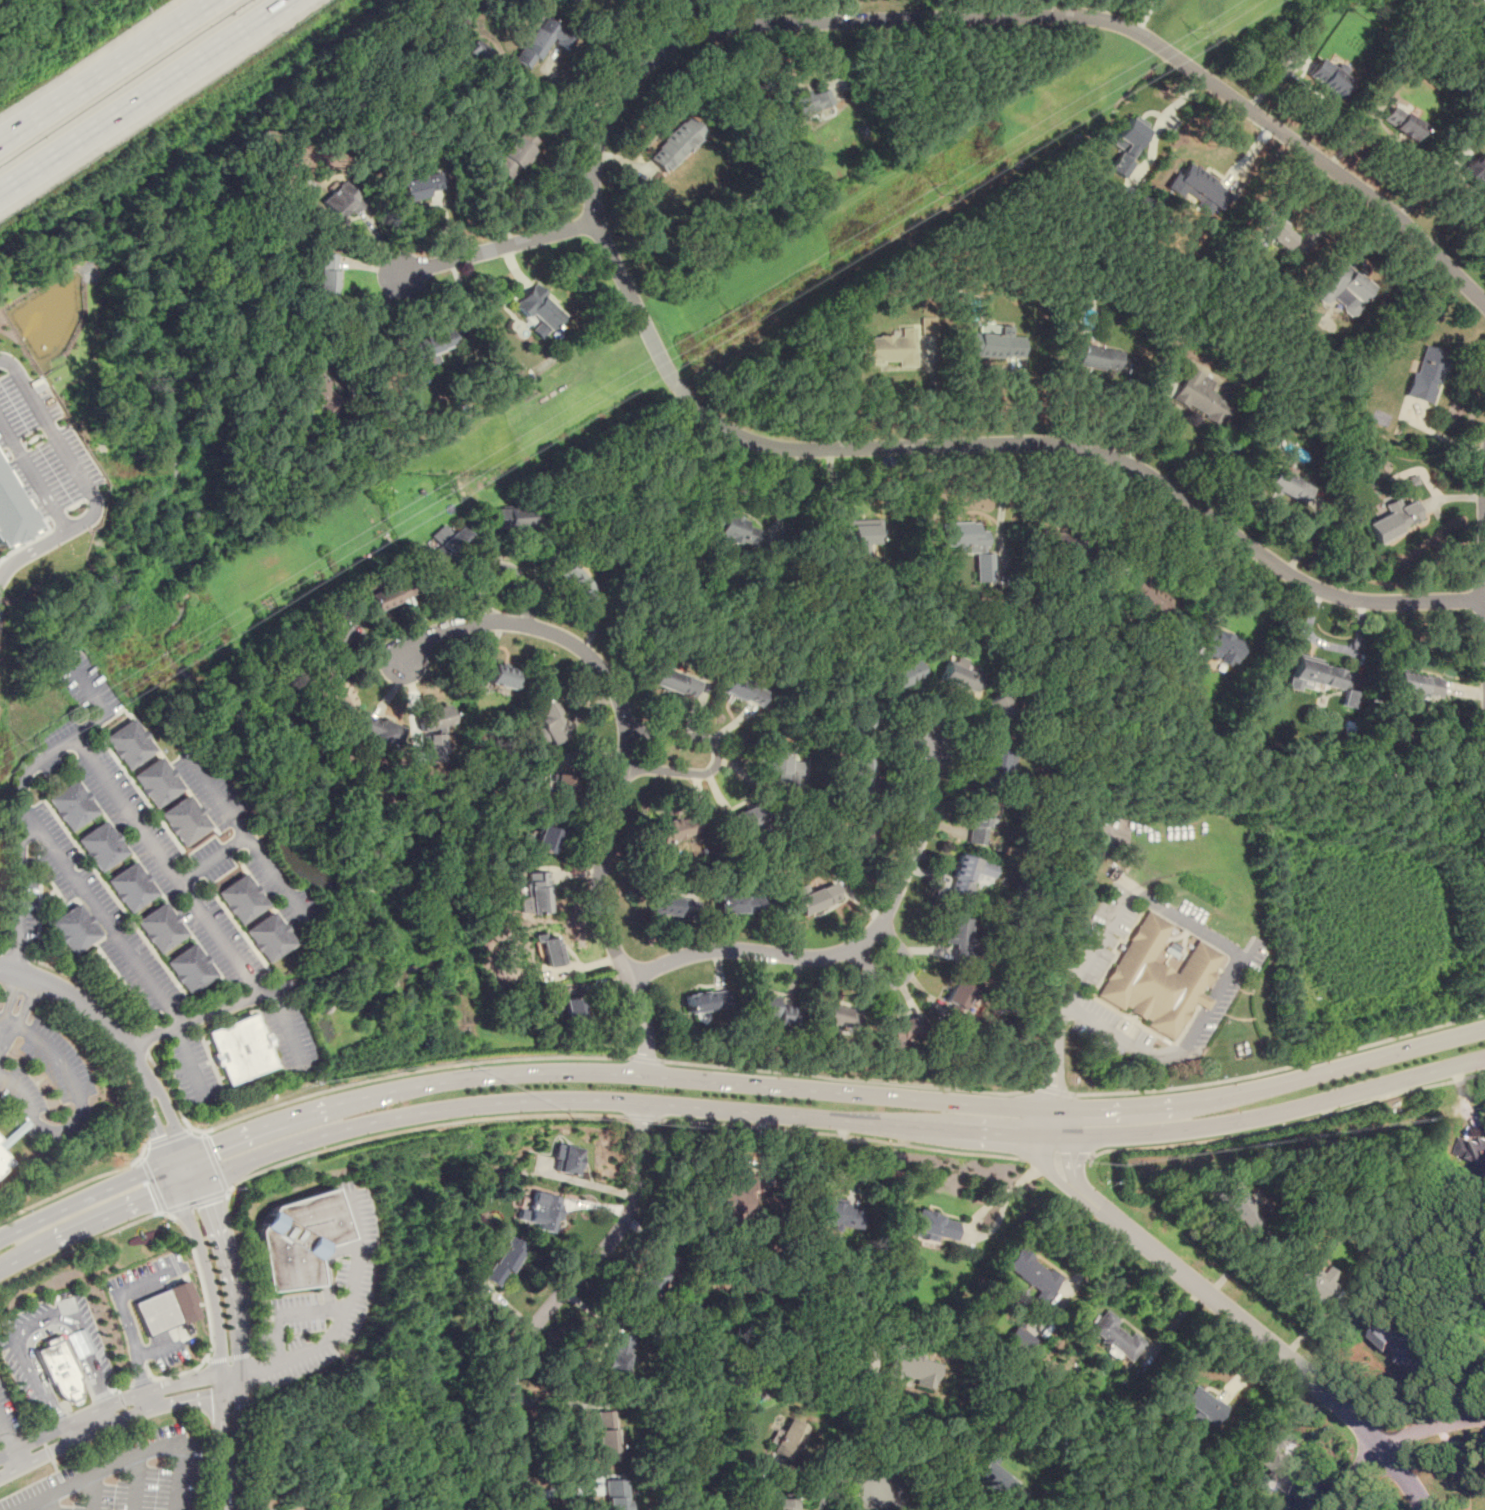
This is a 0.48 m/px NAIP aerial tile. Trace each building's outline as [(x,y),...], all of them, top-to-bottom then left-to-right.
[(549,40),(567,50),(576,35),(538,14),(513,61),(532,71),(549,40)] [(493,53),(476,40),(467,53),(484,65),(493,53)] [(1335,100),(1350,79),(1318,57),(1304,79),(1335,100)] [(835,116),(827,86),(782,98),(789,128),(835,116)] [(1409,144),(1422,128),(1393,104),(1380,120),(1409,144)] [(704,132),(688,116),(647,157),(663,173),(704,132)] [(1129,117),(1148,131),(1127,160),(1133,163),(1122,179),(1108,168),(1121,150),(1111,142),(1129,117)] [(539,146),(523,131),(490,164),(506,179),(539,146)] [(1482,189),(1484,186),(1484,171),(1484,162),(1466,145),(1451,161),(1482,189)] [(1221,207),(1230,185),(1182,165),(1173,187),(1221,207)] [(445,194),(441,173),(397,182),(401,202),(445,194)] [(361,205),(346,183),(319,201),(334,224),(361,205)] [(1285,253),(1298,237),(1267,212),(1254,227),(1285,253)] [(317,297),(335,298),(335,255),(317,255),(317,297)] [(1308,294),(1327,310),(1341,293),(1354,304),(1369,286),(1337,260),(1308,294)] [(510,308),(541,338),(565,313),(533,284),(510,308)] [(921,317),(921,336),(935,336),(935,318),(921,317)] [(1011,327),(981,326),(981,332),(969,332),(969,357),(1023,359),(1024,337),(1011,337),(1011,327)] [(405,343),(413,363),(457,346),(450,327),(405,343)] [(916,367),(915,328),(900,328),(900,337),(859,337),(860,364),(897,363),(897,367),(916,367)] [(1406,397),(1434,404),(1447,352),(1419,344),(1406,397)] [(1120,351),(1077,345),(1074,367),(1117,372),(1120,351)] [(1215,381),(1188,366),(1171,400),(1221,427),(1233,404),(1209,391),(1215,381)] [(1368,422),(1389,431),(1395,416),(1374,407),(1368,422)] [(1312,485),(1273,468),(1264,487),(1303,504),(1312,485)] [(32,525),(0,471),(0,544),(32,525)] [(1376,542),(1421,521),(1412,503),(1368,523),(1376,542)] [(491,509),(492,528),(507,527),(507,528),(532,526),(530,507),(491,509)] [(761,526),(722,515),(716,535),(755,547),(761,526)] [(979,521),(939,522),(940,546),(972,545),(972,547),(977,547),(977,554),(976,553),(977,582),(993,581),(992,553),(984,553),(983,546),(987,546),(986,530),(979,530),(979,521)] [(444,524),(451,533),(459,526),(470,538),(449,556),(450,558),(439,567),(428,555),(439,545),(430,535),(444,524)] [(875,524),(837,524),(836,563),(874,564),(875,524)] [(598,595),(583,607),(562,579),(578,568),(598,595)] [(374,610),(399,601),(398,599),(413,593),(409,581),(396,586),(395,584),(368,594),(374,610)] [(1157,616),(1169,607),(1150,584),(1138,594),(1157,616)] [(334,651),(352,633),(357,638),(370,626),(360,616),(350,627),(343,620),(323,639),(334,651)] [(1231,666),(1242,641),(1208,626),(1197,650),(1231,666)] [(1338,695),(1345,669),(1295,655),(1288,681),(1338,695)] [(881,691),(925,678),(920,660),(875,673),(881,691)] [(974,694),(981,675),(944,661),(937,679),(974,694)] [(510,689),(515,670),(492,665),(487,683),(510,689)] [(658,666),(699,680),(692,699),(651,684),(658,666)] [(337,712),(357,702),(339,667),(320,677),(337,712)] [(1437,700),(1442,680),(1399,670),(1394,690),(1437,700)] [(721,690),(741,700),(743,696),(746,698),(745,699),(760,706),(767,691),(751,684),(752,681),(731,671),(721,690)] [(1016,712),(1000,690),(983,702),(998,725),(1016,712)] [(551,744),(567,734),(555,714),(559,711),(550,697),(530,709),(551,744)] [(443,725),(460,719),(453,698),(435,704),(443,725)] [(420,711),(424,731),(451,726),(448,706),(420,711)] [(358,732),(365,716),(403,733),(396,749),(358,732)] [(101,739),(131,719),(155,752),(126,771),(101,739)] [(426,734),(427,761),(440,760),(440,750),(450,749),(449,733),(426,734)] [(983,776),(1001,776),(1001,745),(983,745),(983,776)] [(765,772),(778,772),(777,785),(793,786),(794,773),(787,772),(788,747),(766,746),(765,772)] [(844,790),(869,790),(869,753),(844,753),(844,790)] [(130,776),(159,756),(184,789),(155,808),(130,776)] [(551,773),(571,775),(569,798),(548,796),(551,773)] [(44,800),(74,780),(99,812),(69,832),(44,800)] [(160,815),(190,795),(214,828),(185,847),(160,815)] [(983,845),(989,802),(971,799),(965,843),(983,845)] [(723,818),(730,833),(766,817),(759,802),(723,818)] [(657,841),(654,823),(708,813),(711,830),(657,841)] [(73,840),(103,820),(127,853),(98,872),(73,840)] [(539,825),(538,828),(537,827),(534,834),(537,835),(532,847),(549,853),(557,832),(539,825)] [(990,885),(995,864),(957,854),(948,891),(968,897),(972,881),(990,885)] [(102,880),(131,859),(156,892),(127,912),(102,880)] [(217,893),(246,872),(271,905),(241,925),(217,893)] [(525,873),(546,872),(548,911),(527,912),(525,873)] [(794,918),(830,902),(820,880),(784,896),(794,918)] [(762,894),(717,894),(717,912),(762,912),(762,894)] [(648,895),(647,913),(695,915),(696,898),(648,895)] [(134,921),(164,900),(188,933),(159,953),(134,921)] [(76,904),(99,936),(73,955),(49,923),(76,904)] [(1094,994),(1144,907),(1174,924),(1154,960),(1176,972),(1195,938),(1223,954),(1201,993),(1210,998),(1204,1008),(1192,1001),(1171,1039),(1094,994)] [(243,931),(272,911),(297,944),(268,963),(243,931)] [(968,961),(969,917),(945,917),(944,946),(954,946),(954,960),(968,961)] [(545,967),(563,963),(557,936),(539,940),(545,967)] [(164,962),(193,941),(218,974),(189,994),(164,962)] [(956,1013),(973,990),(956,979),(940,1001),(956,1013)] [(683,993),(686,1013),(730,1007),(727,988),(683,993)] [(775,1014),(775,995),(751,995),(751,1014),(775,1014)] [(563,1000),(577,996),(583,1017),(567,1021),(563,1000)] [(848,1009),(823,1011),(825,1027),(850,1024),(848,1009)] [(252,1014),(207,1032),(215,1052),(211,1054),(216,1065),(219,1064),(228,1084),(273,1065),(265,1046),(268,1044),(264,1033),(260,1034),(252,1014)] [(886,1017),(886,1039),(918,1039),(918,1017),(886,1017)] [(1465,1146),(1474,1172),(1484,1168),(1484,1139),(1465,1146)] [(551,1172),(575,1177),(582,1149),(557,1143),(551,1172)] [(11,1161),(0,1172),(0,1149),(11,1161)] [(1245,1231),(1263,1216),(1233,1179),(1215,1194),(1245,1231)] [(346,1237),(330,1188),(272,1207),(257,1230),(265,1292),(317,1285),(313,1260),(322,1246),(346,1237)] [(553,1232),(562,1197),(533,1190),(525,1225),(553,1232)] [(859,1227),(860,1208),(846,1208),(847,1200),(817,1199),(816,1225),(859,1227)] [(910,1230),(953,1241),(959,1220),(916,1209),(910,1230)] [(506,1239),(482,1279),(500,1289),(523,1249),(506,1239)] [(1019,1247),(1003,1269),(1045,1300),(1061,1278),(1019,1247)] [(1323,1305),(1337,1278),(1300,1259),(1286,1285),(1323,1305)] [(168,1290),(134,1303),(147,1337),(183,1322),(168,1290)] [(1146,1344),(1106,1309),(1088,1330),(1127,1365),(1146,1344)] [(1370,1332),(1399,1361),(1414,1346),(1385,1317),(1370,1332)] [(1022,1356),(1036,1341),(1016,1323),(1003,1339),(1022,1356)] [(598,1374),(623,1380),(632,1336),(607,1330),(598,1374)] [(63,1340),(36,1349),(48,1383),(51,1382),(56,1394),(63,1402),(67,1400),(71,1404),(76,1403),(78,1399),(77,1395),(81,1394),(80,1384),(77,1377),(79,1376),(63,1340)] [(870,1348),(866,1372),(928,1382),(932,1359),(870,1348)] [(1226,1408),(1192,1383),(1178,1402),(1212,1427),(1226,1408)] [(616,1411),(596,1411),(596,1461),(616,1461),(616,1411)] [(781,1420),(761,1457),(785,1470),(806,1433),(781,1420)] [(1308,1468),(1284,1452),(1291,1442),(1270,1424),(1250,1454),(1269,1470),(1264,1477),(1290,1495),(1308,1468)] [(982,1458),(1011,1480),(1000,1496),(971,1473),(982,1458)] [(606,1479),(606,1509),(626,1509),(626,1479),(606,1479)] [(794,1496),(770,1496),(770,1509),(794,1509),(794,1496)]
